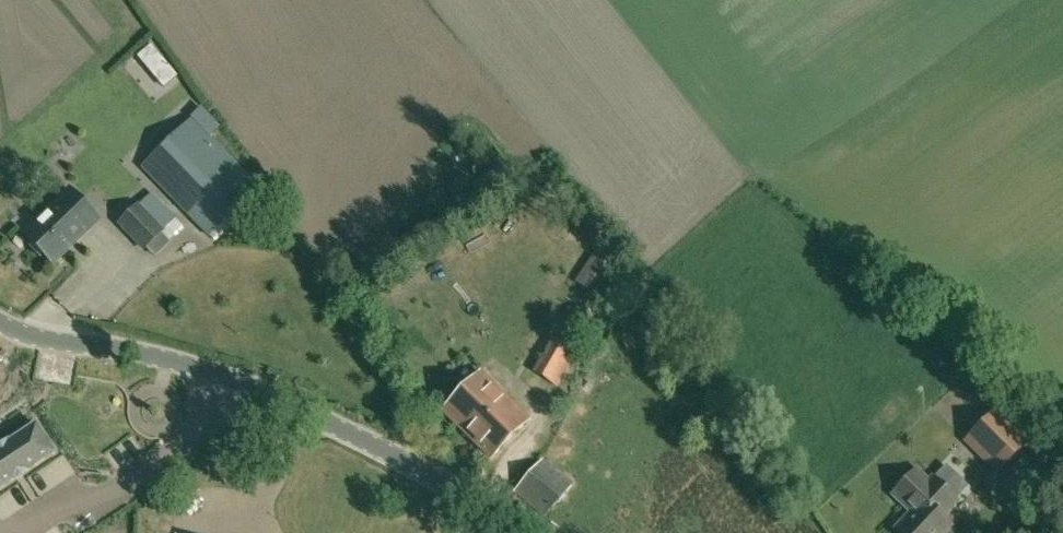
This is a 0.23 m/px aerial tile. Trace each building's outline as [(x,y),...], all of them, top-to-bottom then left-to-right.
[(151,46),(138,57),(163,87),(176,76),(151,46)] [(259,188),(192,119),(143,167),(210,236),(259,188)] [(24,234),(54,264),(99,219),(70,189),(24,234)] [(119,224),(143,249),(162,232),(162,231),(175,219),(151,194),(139,206),(119,224)] [(615,269),(593,254),(574,282),(597,296),(615,269)] [(551,382),(569,349),(553,340),(535,373),(551,382)] [(482,375),(445,412),(491,458),(528,421),(482,375)] [(996,471),(1011,456),(1027,440),(995,409),(965,440),(996,471)] [(55,453),(36,425),(0,448),(0,489),(55,453)] [(514,492),(545,517),(572,483),(542,458),(514,492)] [(941,516),(956,500),(932,478),(928,482),(915,470),(892,494),(912,512),(895,531),(898,532),(942,532),(950,524),(941,516)]
